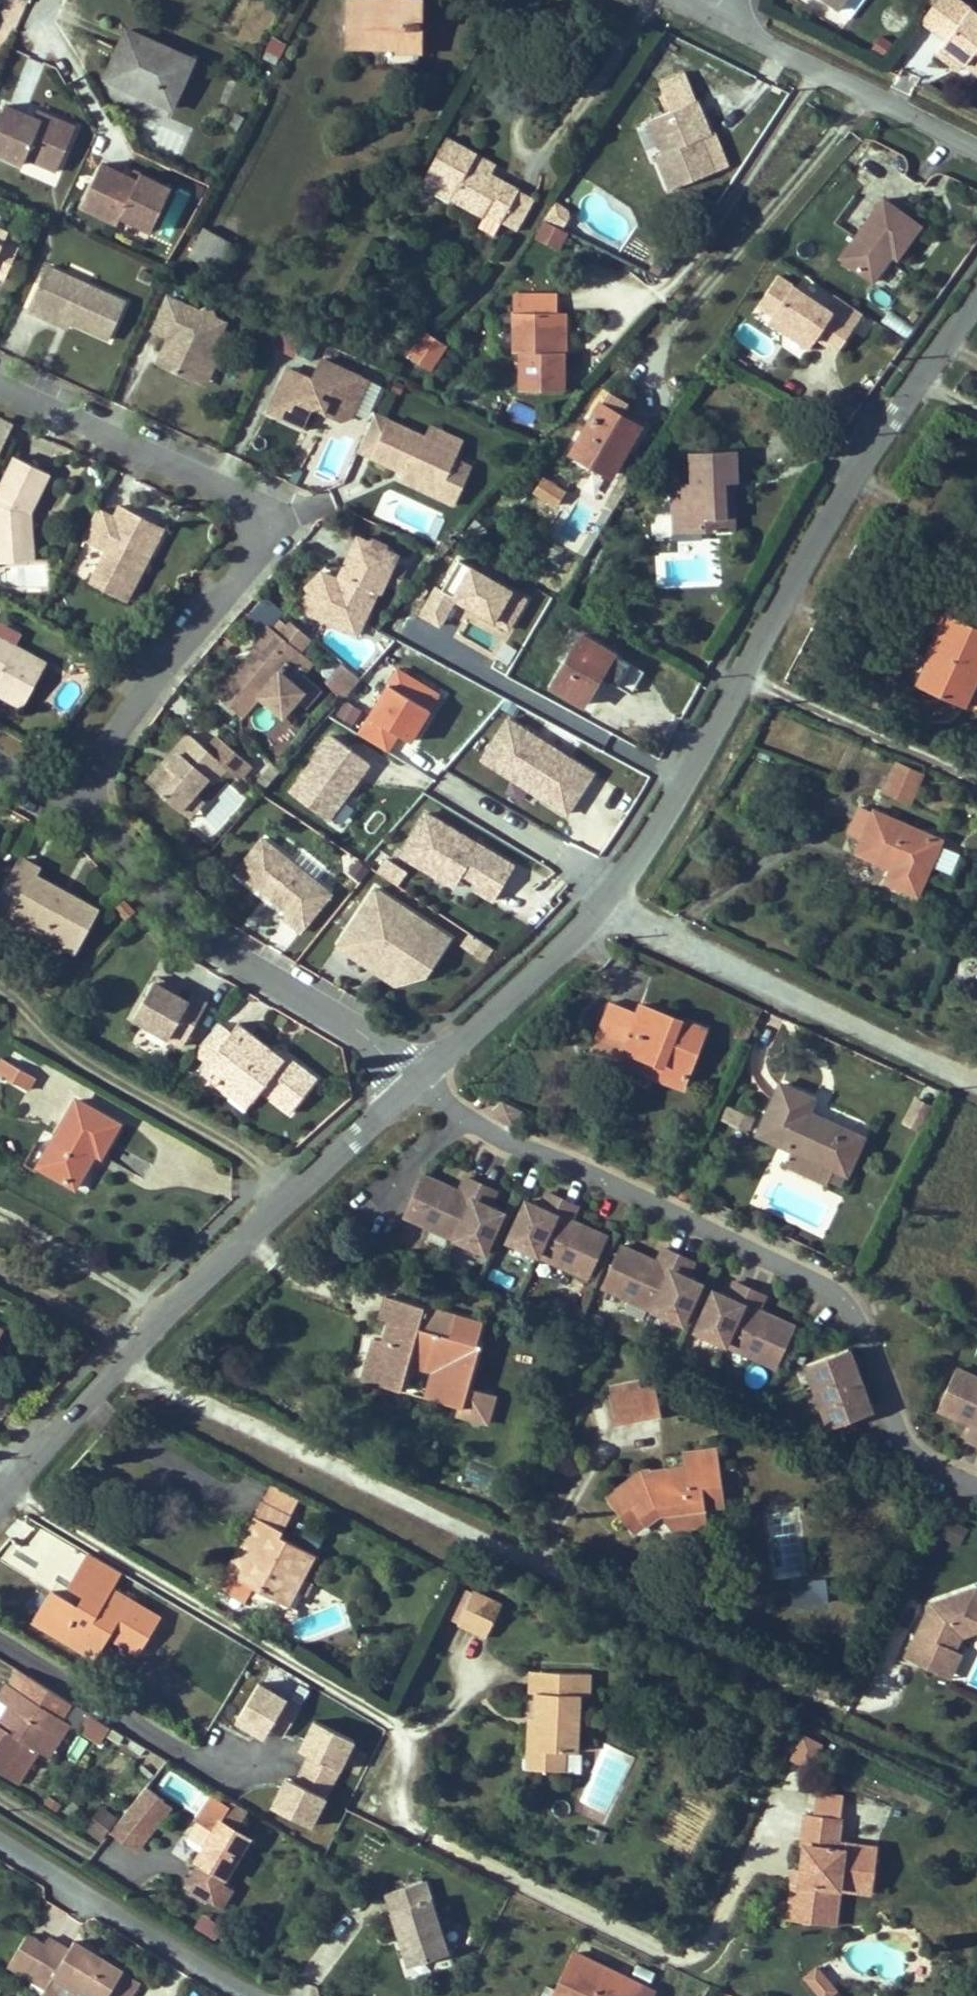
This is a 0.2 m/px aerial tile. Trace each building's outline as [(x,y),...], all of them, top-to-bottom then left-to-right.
[(842,11),(850,0),(826,0),(842,11)] [(937,54),(952,65),(958,58),(966,64),(976,73),(976,15),(957,0),(941,0),(923,24),(947,42),(937,54)] [(350,2),(350,46),(400,47),(400,50),(421,50),(422,2),(400,2),(388,2),(350,2)] [(129,29),(121,49),(128,52),(115,81),(173,106),(194,57),(129,29)] [(870,51),(884,59),(892,42),(879,35),(870,51)] [(108,78),(115,81),(128,52),(121,49),(108,78)] [(961,72),(966,64),(958,58),(952,65),(961,72)] [(57,170),(77,126),(45,112),(42,119),(35,116),(6,103),(0,117),(0,152),(24,163),(26,156),(57,170)] [(716,178),(703,144),(711,142),(698,106),(651,123),(665,158),(658,161),(670,194),(716,178)] [(42,119),(45,112),(38,109),(35,116),(42,119)] [(244,118),(236,113),(229,127),(236,131),(244,118)] [(602,143),(617,120),(611,115),(596,139),(602,143)] [(651,123),(639,128),(652,163),(658,161),(665,158),(651,123)] [(453,200),(485,217),(486,214),(490,207),(506,216),(521,190),(493,174),(474,164),(477,157),(479,155),(449,138),(428,175),(458,192),(453,200)] [(711,142),(703,144),(716,178),(723,175),(711,142)] [(474,164),(493,174),(497,168),(477,157),(474,164)] [(103,163),(83,206),(119,223),(122,216),(153,231),(173,187),(141,172),(138,179),(131,176),(103,163)] [(131,176),(138,179),(141,172),(134,169),(131,176)] [(453,200),(458,192),(428,175),(424,183),(453,200)] [(922,227),(886,200),(844,258),(875,281),(894,254),(899,258),(922,227)] [(565,228),(571,210),(552,203),(546,221),(565,228)] [(506,216),(490,207),(486,214),(502,223),(506,216)] [(541,222),(533,245),(560,254),(568,232),(541,222)] [(3,278),(17,247),(3,241),(7,233),(0,230),(0,277),(3,278)] [(70,320),(109,337),(125,300),(46,263),(25,309),(42,315),(44,309),(70,320)] [(857,328),(780,277),(768,297),(783,307),(776,317),(770,326),(786,336),(788,334),(791,333),(798,338),(797,340),(813,350),(820,339),(841,353),(857,328)] [(168,294),(153,327),(169,335),(162,349),(166,351),(161,363),(198,380),(205,365),(213,362),(210,353),(225,321),(215,316),(211,306),(201,309),(168,294)] [(783,307),(768,297),(761,307),(776,317),(783,307)] [(44,309),(42,315),(68,326),(70,320),(44,309)] [(562,313),(516,312),(516,352),(522,352),(523,390),(565,391),(565,353),(563,353),(562,313)] [(448,345),(428,331),(410,356),(432,369),(448,345)] [(157,361),(161,363),(166,351),(162,349),(157,361)] [(317,379),(283,364),(282,364),(263,406),(298,422),(307,402),(315,400),(319,408),(336,416),(350,411),(365,376),(326,360),(317,379)] [(204,383),(213,362),(205,365),(198,380),(204,383)] [(605,403),(624,415),(632,403),(612,391),(605,403)] [(576,452),(613,474),(630,446),(634,448),(646,427),(624,415),(605,403),(593,423),(587,433),(576,452)] [(373,410),(356,448),(400,469),(402,465),(415,470),(414,473),(438,485),(434,493),(452,501),(469,463),(453,455),(456,448),(406,425),(373,410)] [(461,436),(411,413),(406,425),(456,448),(461,436)] [(587,433),(593,423),(586,419),(580,429),(587,433)] [(680,520),(705,519),(705,532),(729,531),(727,482),(735,482),(740,482),(738,450),(692,453),(693,482),(679,483),(680,520)] [(25,509),(30,512),(49,473),(15,456),(0,486),(0,550),(24,548),(21,516),(25,509)] [(397,475),(434,493),(438,485),(414,473),(415,470),(402,465),(400,469),(397,475)] [(567,492),(545,478),(536,493),(558,506),(567,492)] [(737,531),(735,482),(727,482),(729,531),(737,531)] [(674,534),(705,532),(705,519),(680,520),(679,483),(673,483),(674,534)] [(164,529),(119,506),(113,517),(96,508),(81,537),(106,551),(89,582),(126,601),(164,529)] [(33,558),(30,512),(25,509),(21,516),(24,548),(0,550),(0,561),(33,558)] [(487,530),(477,521),(465,536),(475,544),(487,530)] [(321,624),(357,640),(369,614),(357,609),(365,591),(378,597),(394,560),(382,555),(380,549),(366,544),(360,545),(355,544),(340,578),(348,581),(345,589),(337,585),(321,579),(312,602),(327,609),(321,624)] [(524,601),(456,567),(443,593),(435,589),(420,619),(444,631),(456,607),(507,633),(524,601)] [(345,589),(348,581),(340,578),(337,585),(345,589)] [(312,602),(321,579),(304,594),(305,618),(321,624),(327,609),(312,602)] [(928,660),(934,662),(922,688),(964,707),(976,678),(976,628),(943,612),(934,633),(940,636),(928,660)] [(243,719),(260,699),(283,719),(303,695),(280,675),(299,653),(294,649),(305,636),(291,625),(281,638),(269,628),(217,697),(243,719)] [(615,654),(583,636),(554,685),(586,705),(615,654)] [(19,706),(42,661),(0,639),(0,696),(19,706)] [(922,688),(934,662),(928,660),(917,686),(922,688)] [(447,694),(395,664),(354,734),(389,754),(397,740),(415,750),(447,694)] [(340,665),(325,685),(345,699),(360,679),(340,665)] [(334,718),(353,727),(361,711),(342,702),(334,718)] [(594,776),(507,723),(480,767),(567,820),(594,776)] [(179,751),(168,763),(163,760),(146,780),(179,807),(194,790),(207,775),(212,779),(225,765),(237,776),(250,761),(218,733),(206,747),(188,731),(174,747),(179,751)] [(371,764),(333,737),(290,798),(328,825),(371,764)] [(168,763),(179,751),(174,747),(163,760),(168,763)] [(924,774),(898,762),(885,791),(911,803),(924,774)] [(194,790),(179,807),(189,816),(204,798),(194,790)] [(849,833),(863,840),(875,812),(862,805),(849,833)] [(941,840),(875,812),(863,840),(858,851),(893,867),(887,881),(917,894),(929,865),(938,846),(941,840)] [(517,868),(423,816),(398,862),(466,900),(470,893),(496,907),(517,868)] [(264,836),(238,868),(291,911),(286,917),(302,929),(332,892),(264,836)] [(938,846),(929,865),(950,873),(958,854),(938,846)] [(22,859),(0,900),(0,902),(14,910),(12,915),(74,949),(96,909),(34,876),(39,868),(22,859)] [(387,859),(377,872),(395,888),(406,875),(387,859)] [(377,887),(338,944),(372,967),(381,955),(392,962),(405,958),(427,973),(451,937),(377,887)] [(126,901),(115,909),(126,923),(137,914),(126,901)] [(470,935),(461,947),(484,964),(493,952),(470,935)] [(381,955),(372,967),(391,979),(427,973),(405,958),(392,962),(381,955)] [(157,975),(133,1016),(183,1044),(207,1001),(193,992),(188,999),(178,993),(169,988),(171,983),(157,975)] [(180,989),(171,983),(169,988),(178,993),(180,989)] [(640,1005),(636,1014),(610,1005),(593,1049),(620,1059),(623,1050),(660,1064),(655,1078),(683,1087),(704,1029),(640,1005)] [(284,1056),(239,1021),(202,1069),(218,1082),(224,1074),(254,1097),(261,1087),(291,1110),(317,1076),(287,1052),(284,1056)] [(660,1064),(623,1050),(620,1059),(618,1064),(655,1078),(660,1064)] [(4,1058),(0,1064),(0,1072),(29,1089),(35,1076),(4,1058)] [(254,1097),(224,1074),(218,1082),(248,1105),(254,1097)] [(833,1168),(846,1174),(863,1138),(817,1117),(815,1121),(806,1117),(808,1112),(814,1099),(782,1083),(758,1133),(791,1149),(833,1168)] [(910,1123),(924,1130),(935,1105),(922,1099),(910,1123)] [(120,1124),(77,1101),(40,1165),(76,1185),(96,1152),(102,1155),(120,1124)] [(725,1106),(718,1120),(745,1135),(753,1122),(725,1106)] [(806,1117),(815,1121),(817,1117),(808,1112),(806,1117)] [(833,1168),(791,1149),(784,1163),(826,1182),(833,1168)] [(403,1213),(483,1251),(502,1211),(488,1204),(494,1189),(465,1176),(459,1190),(422,1172),(403,1213)] [(506,1240),(587,1276),(606,1236),(569,1218),(575,1205),(546,1191),(539,1205),(525,1199),(506,1240)] [(599,1284),(679,1322),(698,1282),(684,1275),(691,1260),(661,1247),(655,1261),(618,1244),(599,1284)] [(693,1328),(774,1364),(792,1325),(755,1308),(761,1294),(732,1281),(725,1295),(711,1289),(693,1328)] [(480,1323),(396,1299),(385,1339),(384,1344),(390,1346),(380,1385),(400,1390),(407,1365),(409,1358),(440,1367),(431,1399),(457,1406),(462,1408),(468,1388),(479,1344),(475,1343),(480,1323)] [(380,1385),(390,1346),(384,1344),(372,1383),(380,1385)] [(803,1363),(826,1425),(868,1410),(845,1347),(803,1363)] [(407,1365),(430,1371),(424,1396),(431,1399),(440,1367),(409,1358),(407,1365)] [(976,1444),(976,1379),(952,1367),(933,1408),(971,1424),(964,1438),(976,1444)] [(611,1397),(618,1423),(658,1414),(653,1387),(611,1397)] [(473,1398),(492,1403),(494,1394),(468,1388),(462,1408),(457,1406),(455,1414),(468,1417),(473,1398)] [(487,1422),(492,1403),(473,1398),(468,1417),(487,1422)] [(672,1474),(649,1477),(648,1472),(648,1471),(640,1472),(608,1496),(634,1530),(657,1512),(669,1510),(671,1527),(703,1523),(701,1506),(721,1503),(718,1482),(704,1483),(703,1473),(716,1471),(713,1449),(684,1453),(686,1467),(671,1469),(672,1474)] [(718,1482),(716,1471),(703,1473),(704,1483),(718,1482)] [(271,1482),(261,1501),(289,1516),(299,1496),(271,1482)] [(262,1522),(233,1577),(252,1587),(289,1606),(316,1555),(279,1536),(289,1516),(261,1501),(253,1517),(262,1522)] [(657,1512),(668,1527),(671,1527),(669,1510),(657,1512)] [(244,1601),(252,1587),(233,1577),(262,1522),(253,1517),(216,1586),(244,1601)] [(811,1603),(827,1601),(825,1582),(809,1584),(810,1588),(811,1603)] [(473,1591),(460,1585),(444,1616),(459,1623),(473,1591)] [(110,1588),(101,1603),(109,1608),(118,1593),(110,1588)] [(795,1606),(811,1603),(810,1588),(793,1591),(795,1606)] [(923,1608),(903,1660),(951,1679),(965,1641),(976,1637),(976,1589),(923,1608)] [(459,1623),(486,1636),(501,1604),(473,1591),(459,1623)] [(137,1653),(158,1617),(118,1593),(109,1608),(101,1603),(85,1594),(59,1637),(94,1658),(108,1636),(137,1653)] [(5,1683),(18,1690),(8,1706),(0,1717),(6,1721),(2,1727),(0,1725),(0,1772),(5,1775),(26,1743),(36,1750),(38,1751),(60,1717),(70,1702),(15,1669),(5,1683)] [(531,1670),(530,1692),(535,1692),(540,1693),(541,1671),(531,1670)] [(578,1694),(588,1695),(589,1674),(541,1671),(540,1693),(535,1692),(534,1718),(538,1719),(536,1748),(563,1750),(575,1750),(578,1700),(578,1694)] [(18,1690),(5,1683),(0,1691),(0,1700),(8,1706),(18,1690)] [(297,1704),(256,1685),(242,1716),(283,1735),(297,1704)] [(107,1724),(88,1713),(77,1729),(96,1741),(107,1724)] [(354,1733),(312,1714),(298,1745),(340,1764),(354,1733)] [(60,1717),(38,1751),(45,1756),(67,1721),(60,1717)] [(562,1771),(563,1750),(536,1748),(538,1719),(534,1718),(530,1718),(527,1768),(562,1771)] [(793,1764),(815,1773),(826,1742),(804,1734),(793,1764)] [(26,1743),(5,1775),(16,1782),(36,1750),(26,1743)] [(326,1791),(285,1771),(270,1802),(312,1821),(326,1791)] [(158,1789),(192,1809),(202,1791),(169,1772),(158,1789)] [(173,1808),(147,1786),(109,1832),(135,1853),(173,1808)] [(235,1889),(225,1876),(249,1838),(221,1821),(228,1809),(211,1798),(198,1820),(215,1830),(182,1883),(224,1908),(235,1889)] [(100,1800),(82,1826),(102,1839),(120,1813),(100,1800)] [(876,1847),(837,1842),(839,1819),(803,1814),(799,1844),(803,1845),(800,1870),(798,1883),(789,1882),(784,1918),(818,1923),(822,1887),(837,1889),(839,1875),(871,1880),(876,1847)] [(800,1870),(791,1868),(789,1882),(798,1883),(800,1870)] [(837,1889),(870,1893),(871,1880),(839,1875),(837,1889)] [(399,1940),(407,1965),(447,1952),(424,1878),(384,1891),(398,1934),(404,1933),(406,1938),(399,1940)] [(833,1925),(837,1889),(822,1887),(818,1923),(833,1925)] [(200,1912),(193,1926),(214,1937),(222,1923),(200,1912)] [(78,1987),(92,1995),(104,1995),(120,1970),(72,1940),(68,1949),(47,1936),(25,1973),(45,1986),(53,1975),(62,1980),(77,1990),(78,1987)] [(653,1991),(574,1953),(554,1995),(651,1995),(653,1991)] [(839,1992),(816,1968),(803,1980),(818,1995),(835,1995),(839,1992)] [(138,1981),(120,1970),(104,1995),(128,1995),(138,1981)] [(62,1980),(53,1975),(45,1986),(41,1993),(46,1995),(52,1995),(62,1980)] [(78,1987),(77,1990),(75,1993),(79,1995),(92,1995),(78,1987)]
